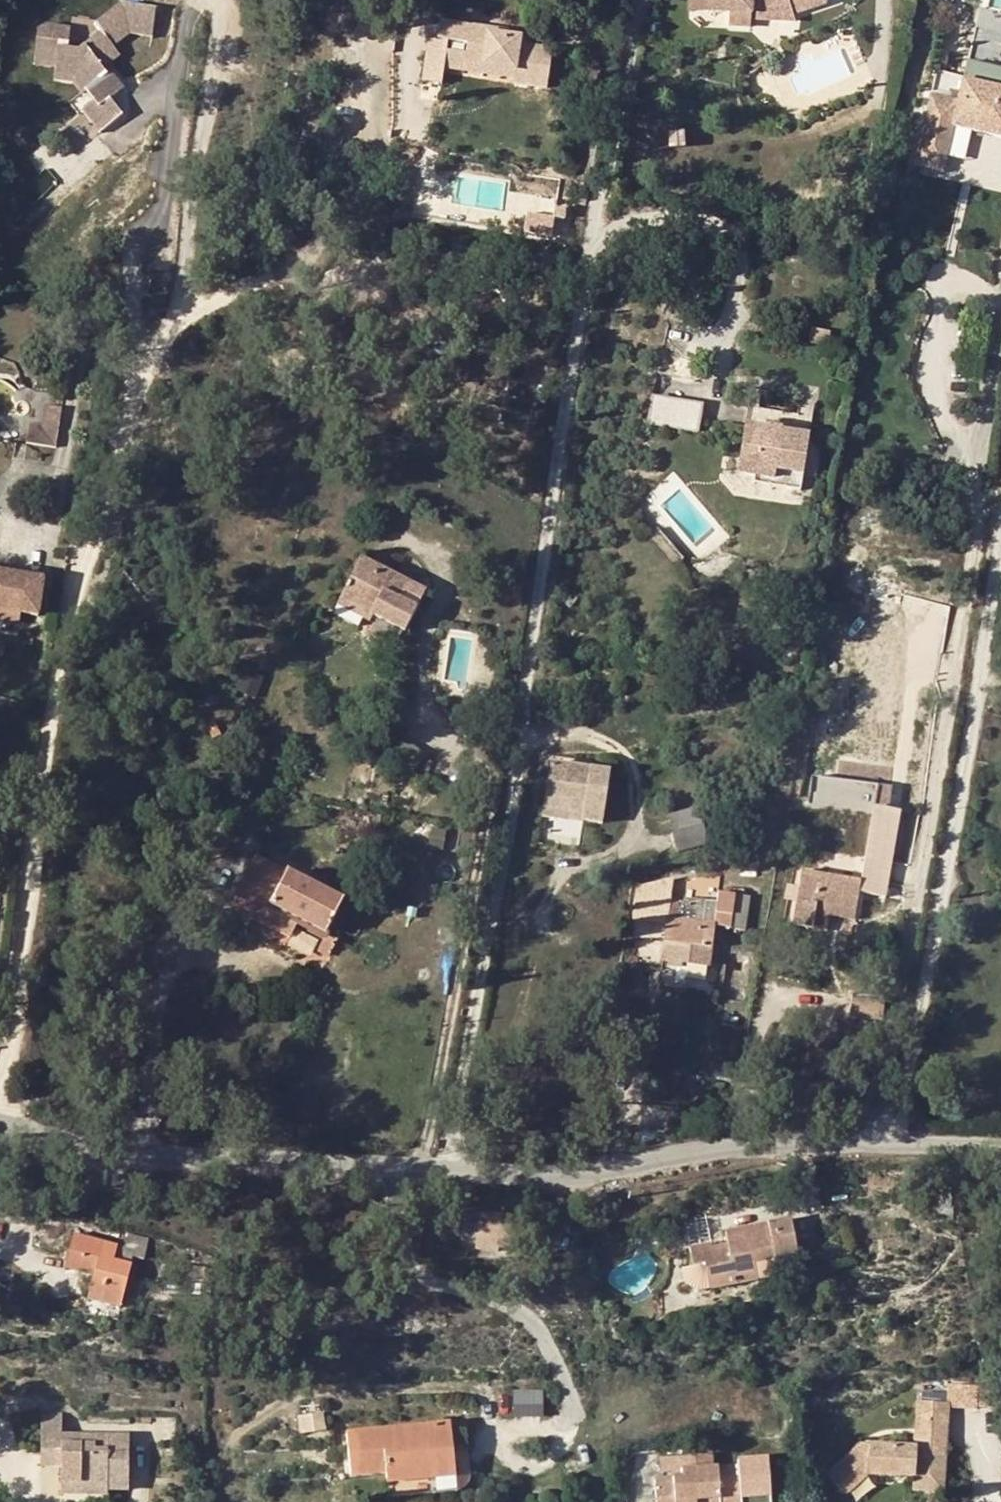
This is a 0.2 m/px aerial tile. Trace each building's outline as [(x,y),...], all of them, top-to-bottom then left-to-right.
[(712,13),(713,0),(696,0),(695,12),(712,13)] [(753,9),(777,11),(789,7),(791,12),(808,7),(806,1),(809,0),(713,0),(712,13),(731,15),(731,28),(751,29),(752,21),(753,9)] [(752,21),(794,25),(792,17),(826,8),(824,0),(809,0),(806,1),(808,7),(791,12),(789,7),(777,11),(753,9),(752,21)] [(113,87),(120,82),(110,70),(106,73),(102,69),(119,54),(113,47),(129,34),(151,36),(155,8),(122,3),(94,24),(100,32),(79,49),(68,48),(71,28),(45,24),(38,29),(33,59),(55,62),(53,73),(75,77),(77,79),(73,82),(82,94),(86,91),(94,101),(82,110),(99,133),(122,114),(110,98),(117,91),(113,87)] [(446,40),(466,43),(465,52),(462,62),(501,70),(502,64),(514,66),(512,78),(511,83),(546,88),(551,49),(518,44),(519,37),(507,35),(508,30),(439,20),(436,39),(428,37),(423,73),(441,75),(442,68),(445,50),(446,40)] [(445,50),(465,52),(466,43),(446,40),(445,50)] [(501,70),(462,62),(465,52),(445,50),(442,68),(512,78),(514,66),(502,64),(501,70)] [(441,75),(423,73),(422,80),(440,83),(441,75)] [(927,104),(961,110),(964,90),(965,84),(931,78),(927,104)] [(113,87),(117,91),(123,87),(120,82),(113,87)] [(964,90),(961,110),(927,104),(916,162),(946,167),(952,134),(1000,143),(1000,97),(964,90)] [(703,412),(707,386),(658,379),(654,405),(703,412)] [(57,433),(64,393),(47,390),(43,412),(30,410),(28,427),(57,433)] [(747,406),(737,471),(745,473),(771,477),(770,485),(798,489),(811,416),(747,406)] [(771,477),(745,473),(744,480),(770,485),(771,477)] [(339,600),(372,616),(404,632),(424,590),(360,559),(339,600)] [(0,577),(0,580),(0,615),(38,621),(44,583),(0,577)] [(372,616),(339,600),(336,605),(369,622),(372,616)] [(609,772),(550,763),(543,808),(581,814),(580,819),(601,823),(609,772)] [(870,804),(877,806),(878,802),(886,803),(889,780),(809,768),(805,795),(870,804)] [(859,881),(848,879),(801,872),(793,924),(841,931),(843,916),(853,918),(857,891),(884,895),(897,808),(877,806),(870,804),(859,881)] [(580,819),(581,814),(543,808),(542,816),(580,822),(580,819)] [(676,830),(701,824),(697,808),(672,815),(676,830)] [(706,843),(701,824),(676,830),(670,831),(675,851),(706,843)] [(283,918),(295,925),(298,919),(327,934),(343,902),(256,858),(231,907),(277,930),(283,918)] [(666,919),(661,957),(708,964),(713,925),(743,929),(747,896),(717,892),(716,905),(683,901),(683,904),(668,902),(671,880),(637,888),(633,914),(666,919)] [(283,918),(277,930),(289,937),(295,925),(283,918)] [(454,931),(440,928),(438,940),(452,943),(454,931)] [(328,956),(337,940),(327,934),(318,951),(328,956)] [(852,998),(851,1015),(883,1017),(885,1000),(852,998)] [(119,1172),(118,1181),(132,1183),(133,1175),(119,1172)] [(498,1245),(524,1247),(527,1216),(481,1212),(476,1249),(497,1250),(498,1245)] [(704,1263),(710,1289),(758,1279),(755,1263),(777,1258),(798,1254),(791,1218),(726,1231),(728,1242),(730,1247),(718,1249),(717,1244),(711,1245),(710,1242),(690,1247),(693,1265),(704,1263)] [(96,1268),(94,1276),(87,1298),(120,1307),(131,1263),(130,1263),(132,1256),(143,1259),(149,1239),(128,1234),(125,1246),(118,1244),(117,1246),(104,1242),(104,1241),(74,1233),(67,1260),(96,1268)] [(759,1281),(781,1277),(777,1258),(755,1263),(758,1279),(759,1281)] [(96,1268),(67,1260),(65,1267),(94,1276),(96,1268)] [(681,1268),(686,1294),(710,1289),(704,1263),(693,1265),(681,1268)] [(795,1278),(796,1288),(804,1286),(802,1277),(795,1278)] [(603,1318),(613,1316),(610,1302),(600,1304),(603,1318)] [(950,1402),(950,1406),(977,1406),(977,1388),(951,1386),(950,1402)] [(547,1414),(546,1387),(516,1389),(517,1415),(547,1414)] [(917,1421),(949,1423),(950,1406),(950,1402),(919,1401),(917,1421)] [(67,1450),(67,1462),(60,1464),(61,1482),(108,1482),(108,1490),(128,1490),(128,1434),(61,1434),(61,1413),(41,1413),(42,1450),(67,1450)] [(389,1497),(462,1489),(464,1488),(466,1484),(469,1481),(469,1477),(470,1472),(465,1421),(451,1422),(456,1476),(387,1483),(389,1497)] [(915,1453),(947,1456),(949,1423),(917,1421),(916,1446),(915,1453)] [(352,1476),(386,1472),(387,1483),(456,1476),(451,1422),(348,1433),(352,1476)] [(915,1453),(916,1446),(862,1442),(828,1474),(845,1494),(869,1473),(913,1476),(912,1488),(945,1490),(947,1456),(915,1453)] [(42,1450),(42,1465),(60,1464),(67,1462),(67,1450),(42,1450)] [(674,1477),(656,1479),(657,1501),(740,1501),(738,1465),(713,1467),(712,1453),(694,1454),(695,1468),(683,1469),(683,1477),(674,1477)] [(695,1468),(694,1454),(662,1457),(663,1470),(673,1469),(674,1477),(683,1477),(683,1469),(695,1468)] [(108,1482),(61,1482),(61,1494),(108,1495),(108,1490),(108,1482)]
